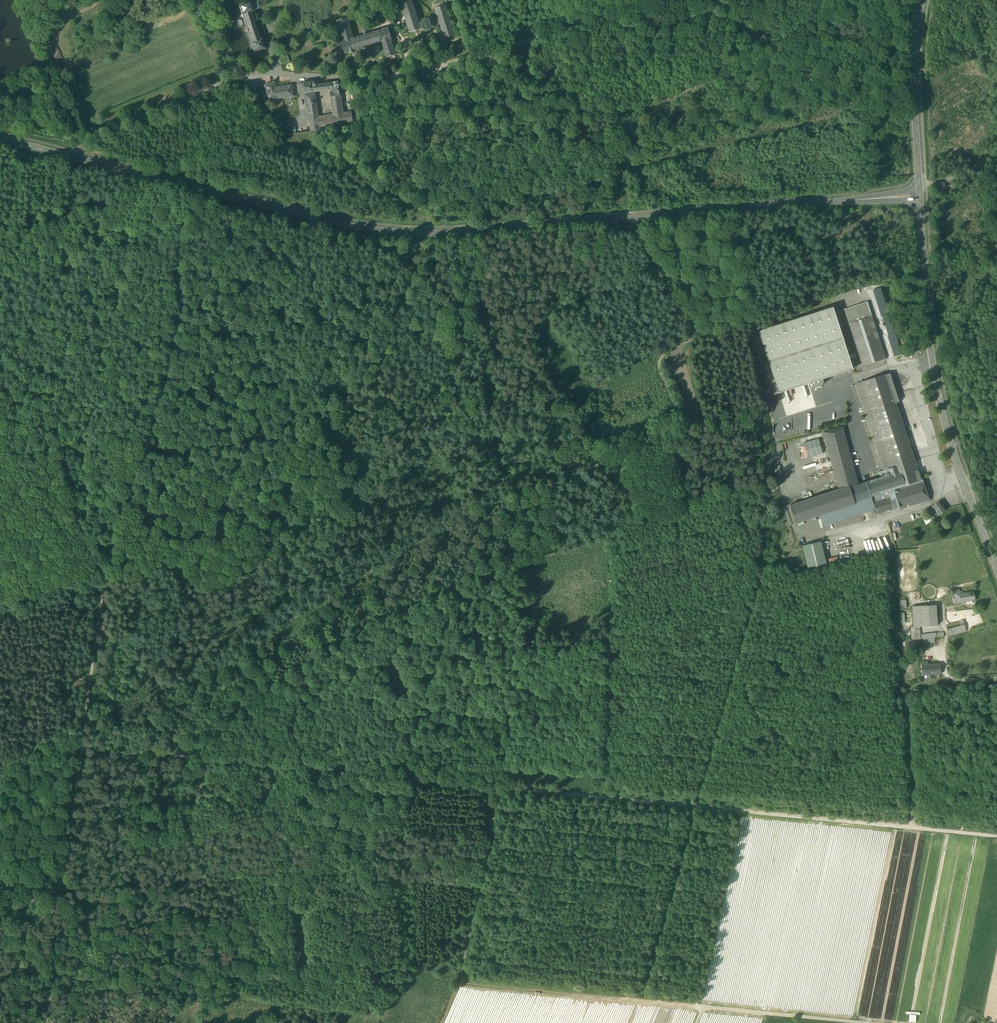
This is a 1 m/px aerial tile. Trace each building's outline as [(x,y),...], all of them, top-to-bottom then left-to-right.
[(256,0),(249,2),(239,6),(242,15),(242,14),(243,19),(239,20),(238,20),(239,21),(240,25),(240,26),(241,26),(244,24),(245,24),(251,43),(254,52),(264,48),(251,11),(252,11),(259,8),(256,0)] [(400,4),(410,33),(420,30),(420,29),(419,29),(411,1),(411,0),(400,4)] [(434,10),(443,39),(454,35),(454,34),(453,35),(445,7),(446,6),(445,5),(433,10),(434,10)] [(122,15),(124,19),(133,15),(131,11),(122,15)] [(386,53),(387,57),(397,54),(395,49),(394,50),(390,40),(391,39),(387,28),(353,38),(348,23),(349,23),(348,18),(337,21),(343,42),(341,42),(345,53),(350,52),(350,53),(353,52),(353,51),(382,42),(384,50),(385,54),(386,53)] [(279,59),(281,65),(290,62),(287,56),(279,59)] [(264,85),(269,99),(293,96),(291,85),(276,88),(274,82),(264,85)] [(314,92),(320,91),(319,85),(316,86),(316,84),(315,83),(314,83),(313,84),(313,82),(301,83),(301,84),(297,84),(298,93),(299,94),(302,94),(303,94),(304,93),(314,92)] [(328,84),(323,85),(323,90),(329,90),(339,89),(338,86),(339,86),(340,85),(340,83),(339,82),(334,82),(334,83),(328,83),(328,84)] [(339,89),(329,90),(333,115),(343,113),(341,95),(340,96),(339,89)] [(306,109),(307,109),(317,107),(314,92),(304,93),(304,95),(306,109)] [(318,117),(317,107),(307,109),(311,131),(320,130),(320,127),(353,122),(351,113),(344,115),(343,113),(333,115),(318,117)] [(880,287),(872,290),(881,317),(882,316),(888,336),(887,337),(894,357),(902,354),(880,287)] [(841,310),(846,325),(872,316),(867,302),(841,310)] [(768,362),(776,386),(778,393),(809,383),(810,386),(813,388),(822,385),(823,382),(822,379),(853,369),(833,307),(758,331),(768,362)] [(846,325),(851,340),(877,332),(872,316),(846,325)] [(885,359),(877,332),(851,340),(859,367),(885,359)] [(764,363),(771,388),(776,386),(768,362),(764,363)] [(900,471),(905,486),(921,480),(896,403),(899,402),(890,372),(862,381),(857,382),(865,407),(884,470),(886,475),(900,471)] [(822,432),(839,489),(849,485),(849,487),(859,484),(842,426),(822,432)] [(819,438),(802,442),(805,457),(822,454),(819,438)] [(874,473),(875,479),(886,475),(884,470),(874,473)] [(859,484),(849,487),(854,502),(888,491),(893,489),(905,486),(900,471),(886,475),(875,479),(859,484)] [(924,479),(921,480),(905,486),(893,489),(899,507),(900,509),(929,500),(927,496),(924,485),(925,484),(924,479)] [(855,504),(854,502),(849,487),(849,485),(839,489),(789,505),(795,523),(820,516),(855,504)] [(893,489),(888,491),(890,497),(873,502),(875,509),(876,514),(899,507),(893,489)] [(822,525),(875,509),(873,502),(890,497),(888,491),(854,502),(855,504),(820,516),(822,525)] [(939,501),(932,506),(932,507),(935,511),(938,515),(946,510),(943,507),(944,506),(942,504),(939,501)] [(931,514),(930,512),(926,514),(927,515),(929,518),(928,519),(930,521),(935,518),(931,514)] [(821,541),(802,546),(808,570),(827,565),(821,541)] [(952,594),(954,603),(966,601),(972,601),(975,600),(974,591),(960,593),(952,594)] [(934,605),(921,606),(922,627),(935,626),(934,605)] [(919,627),(922,627),(921,606),(912,607),(913,627),(913,628),(919,627)] [(948,630),(950,635),(967,631),(965,625),(961,626),(948,630)] [(920,640),(919,627),(913,628),(913,627),(911,627),(912,640),(918,640),(920,640)] [(922,664),(922,676),(940,675),(939,665),(927,666),(926,664),(922,664)]
